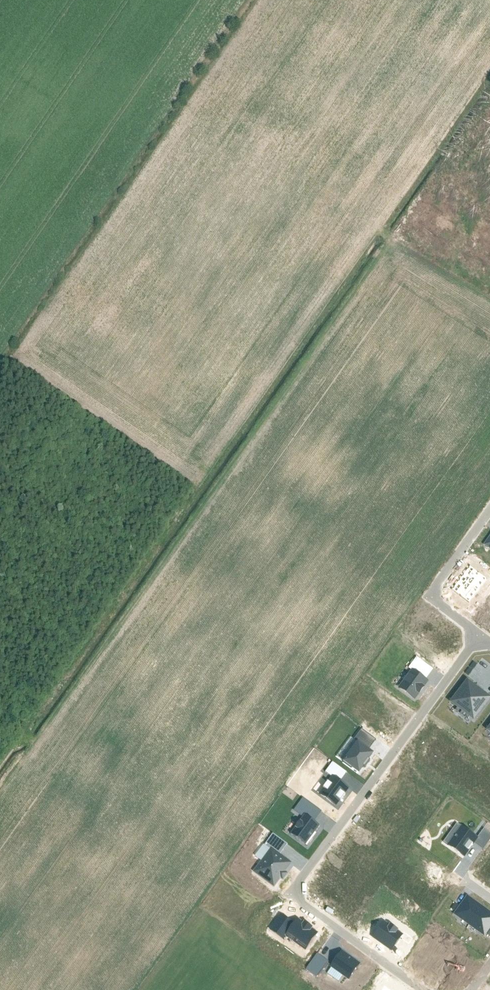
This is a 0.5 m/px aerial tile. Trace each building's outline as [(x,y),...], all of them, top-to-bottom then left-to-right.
[(415,699),(429,682),(413,670),(399,687),(415,699)] [(467,680),(451,703),(477,721),(489,703),(489,696),(467,680)] [(359,771),(374,752),(358,741),(344,759),(359,771)] [(337,805),(349,787),(333,776),(320,794),(337,805)] [(306,844),(320,824),(305,814),(291,834),(306,844)] [(446,845),(464,858),(478,838),(460,826),(446,845)] [(285,870),(291,861),(272,848),(254,873),(273,886),(281,876),(283,878),(287,872),(285,870)] [(454,914),(485,936),(489,928),(489,912),(467,896),(454,914)] [(300,918),(287,935),(305,948),(318,931),(300,918)] [(385,921),(373,938),(392,951),(404,934),(385,921)] [(361,963),(343,950),(331,967),(350,979),(361,963)]
